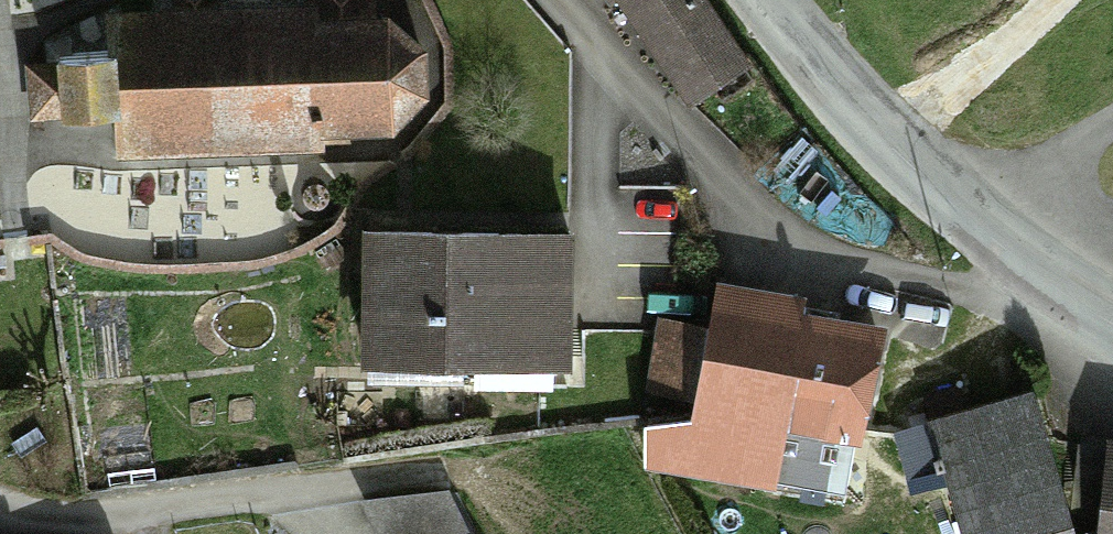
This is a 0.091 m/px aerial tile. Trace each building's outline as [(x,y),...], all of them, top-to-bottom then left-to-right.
[(91,19),(90,82),(43,81),(43,141),(90,141),(90,155),(372,156),(387,135),(393,113),(398,83),(387,54),(372,33),(351,32),(351,0),(293,0),(293,20),(91,19)] [(685,0),(595,0),(680,106),(735,62),(685,0)] [(556,369),(557,246),(355,245),(354,368),(556,369)] [(783,309),(711,296),(703,338),(659,329),(646,398),(690,406),(685,435),(644,428),(636,471),(757,493),(767,438),(843,452),(864,337),(781,322),(783,309)] [(922,429),(955,533),(1053,533),(1010,401),(922,429)] [(1096,452),(1090,533),(1112,533),(1112,453),(1096,452)]
